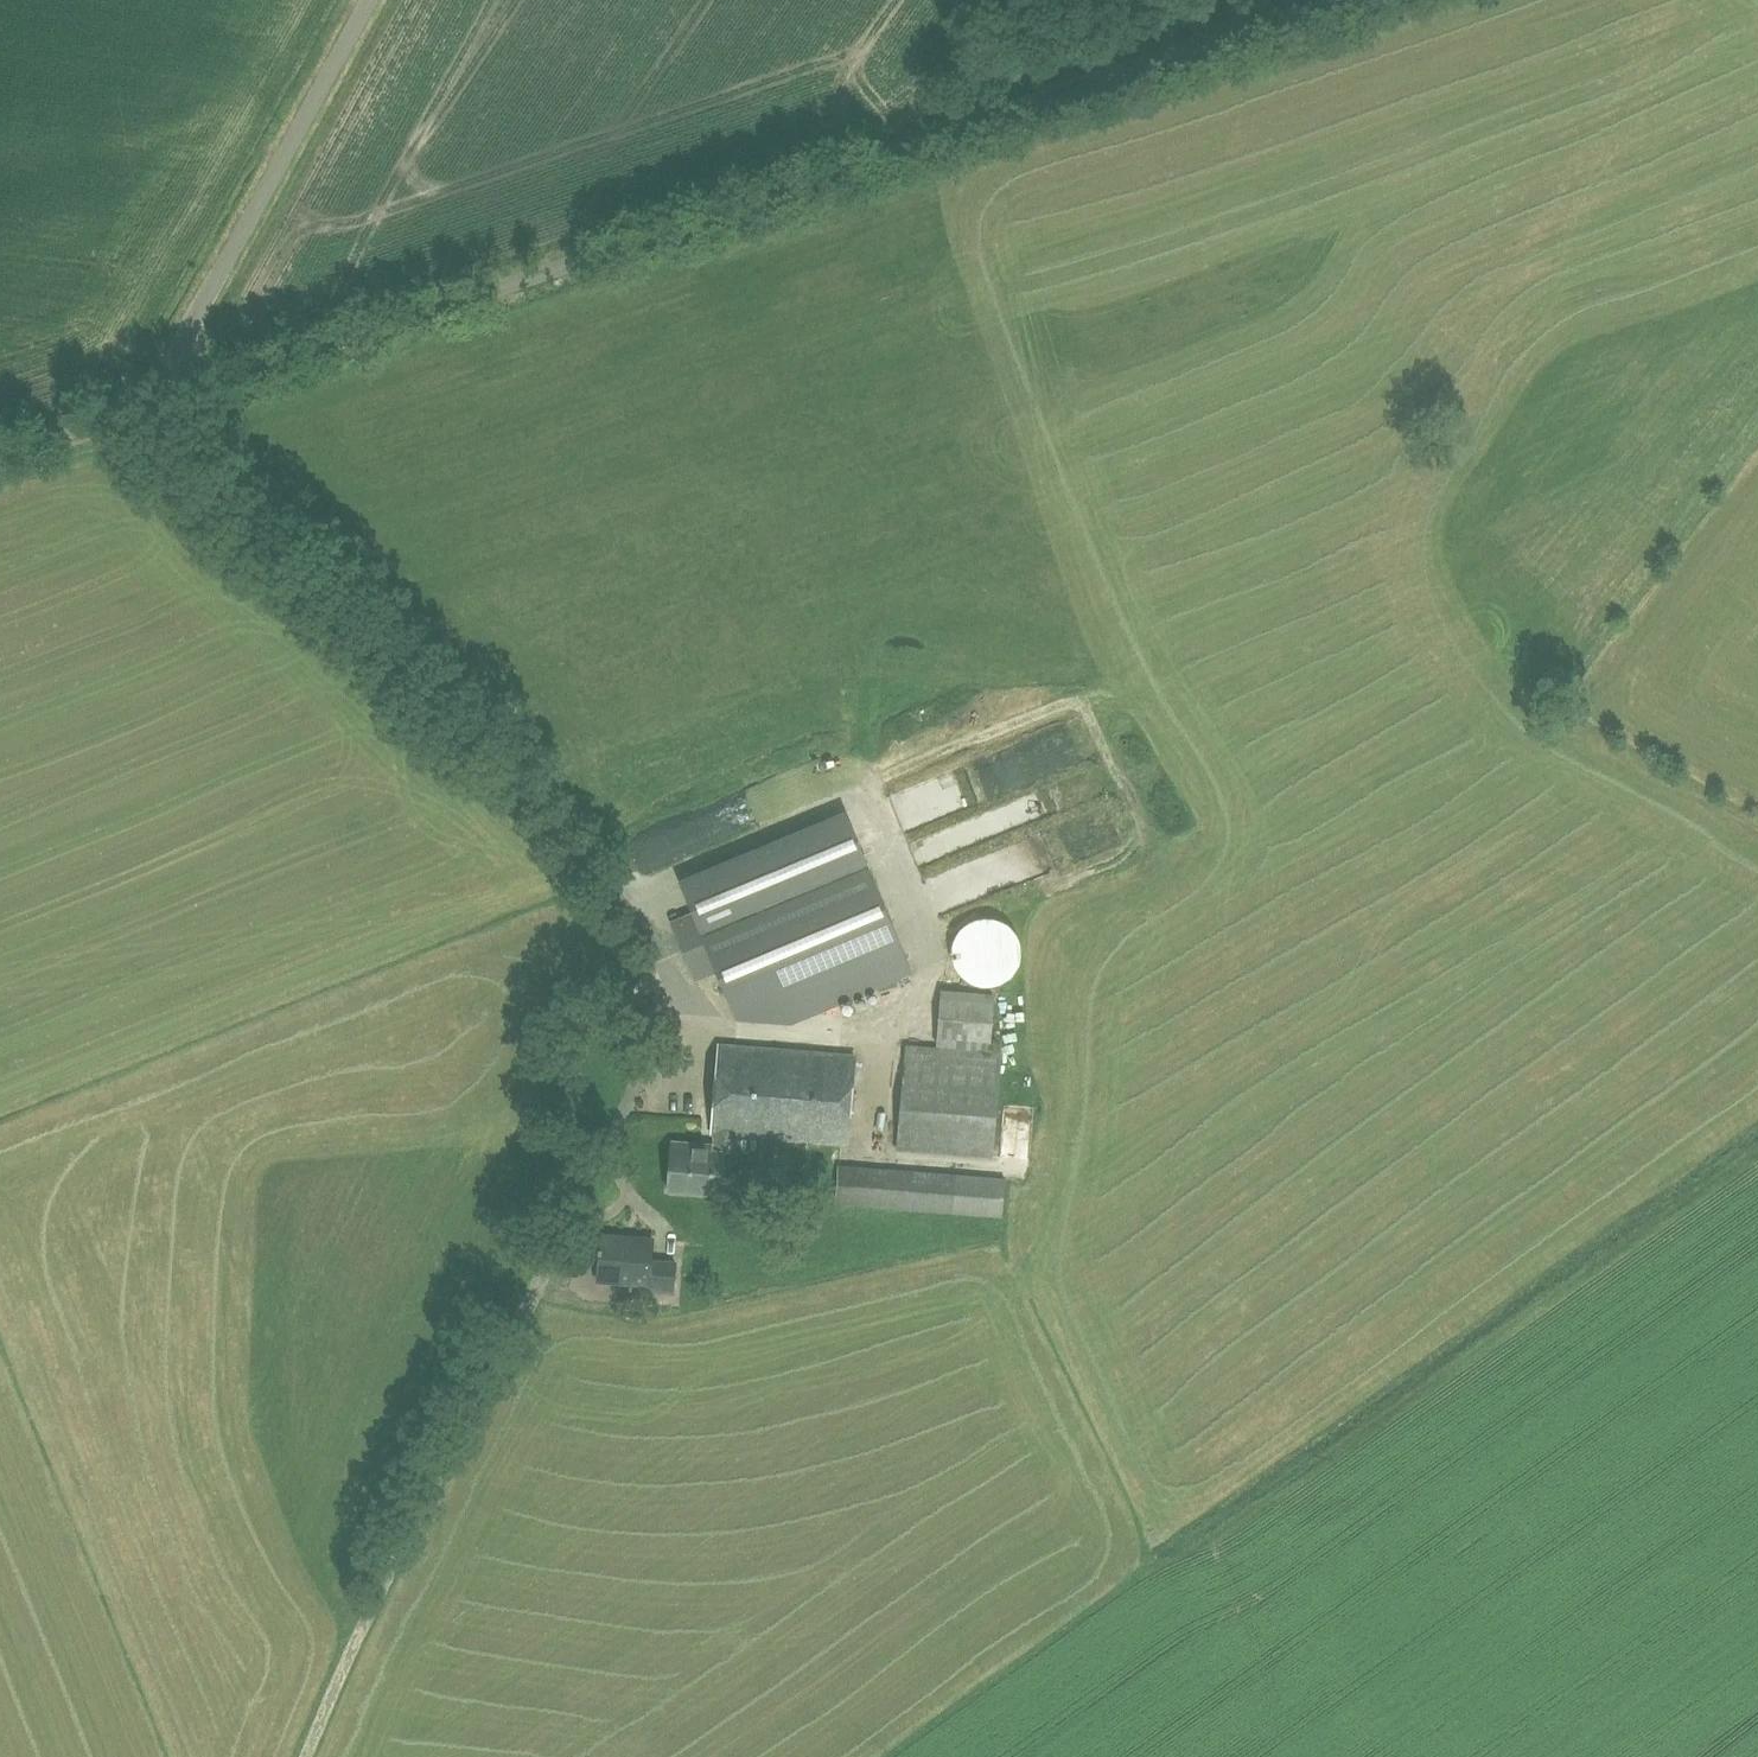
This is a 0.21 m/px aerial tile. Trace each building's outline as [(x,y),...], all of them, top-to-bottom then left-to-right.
[(1084,778),(1086,799),(1107,797),(1105,777),(1084,778)] [(671,921),(696,980),(718,971),(738,1018),(791,1022),(911,972),(857,843),(847,815),(680,884),(692,912),(671,921)] [(1010,959),(1011,952),(1010,945),(1008,940),(1005,935),(1001,929),(995,925),(989,923),(983,921),(977,921),(972,922),(965,924),(961,927),(955,931),(952,936),(949,941),(948,947),(947,953),(948,960),(950,966),(954,972),(957,976),(963,980),(968,982),(973,984),(981,984),(987,983),(992,981),(998,978),(1002,975),(1006,969),(1008,965),(1010,959)] [(989,1048),(993,995),(943,991),(939,1044),(989,1048)] [(847,1143),(854,1053),(720,1043),(713,1150),(692,1148),(692,1143),(673,1142),(673,1147),(672,1147),(669,1190),(721,1194),(723,1172),(739,1173),(741,1152),(736,1152),(737,1135),(847,1143)] [(991,1156),(999,1054),(907,1046),(899,1148),(991,1156)] [(839,1166),(836,1203),(991,1215),(1001,1216),(1004,1179),(993,1178),(841,1166),(839,1166)] [(651,1260),(653,1238),(635,1236),(634,1244),(602,1241),(598,1280),(648,1284),(647,1290),(673,1292),(676,1262),(651,1260)]
